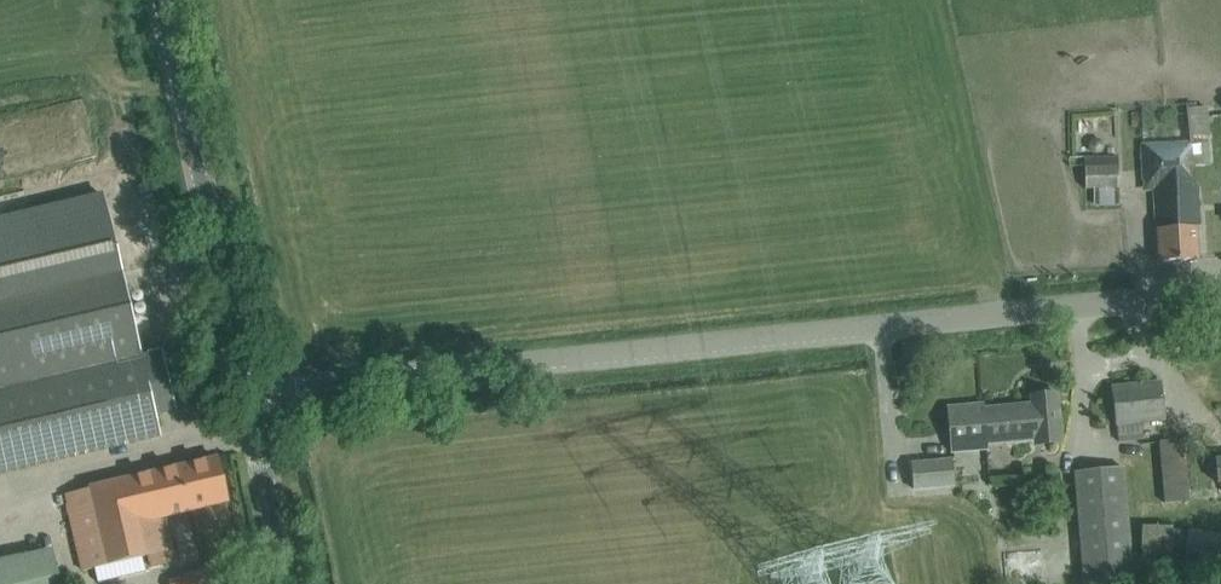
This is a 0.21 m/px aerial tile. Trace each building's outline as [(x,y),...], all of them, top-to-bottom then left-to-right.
[(1187,108),(1189,133),(1190,143),(1143,147),(1143,158),(1144,189),(1154,189),(1159,262),(1198,260),(1196,227),(1198,226),(1192,165),(1212,164),(1209,131),(1208,107),(1187,108)] [(1085,154),(1085,164),(1085,188),(1118,188),(1118,154),(1085,154)] [(0,219),(0,470),(137,437),(160,432),(156,413),(176,408),(161,349),(141,354),(121,270),(103,195),(0,219)] [(1165,420),(1160,381),(1112,386),(1117,426),(1119,441),(1143,439),(1142,422),(1165,420)] [(986,444),(1040,439),(1041,449),(1062,446),(1057,393),(1030,396),(1031,404),(983,408),(983,403),(982,403),(986,449),(987,449),(986,444)] [(986,449),(982,403),(948,406),(952,452),(986,449)] [(1185,438),(1159,441),(1165,503),(1191,500),(1185,438)] [(165,515),(228,501),(218,458),(67,493),(85,569),(173,549),(165,515)] [(951,460),(912,463),(915,490),(953,486),(951,460)] [(1076,473),(1086,583),(1096,583),(1131,581),(1121,468),(1076,473)] [(1172,529),(1143,527),(1142,556),(1172,557),(1172,529)] [(1220,552),(1220,531),(1192,529),(1191,550),(1220,552)] [(0,572),(0,583),(61,583),(55,559),(0,572)] [(1199,560),(1199,575),(1210,576),(1211,561),(1199,560)] [(214,562),(172,580),(174,583),(223,583),(214,562)]
